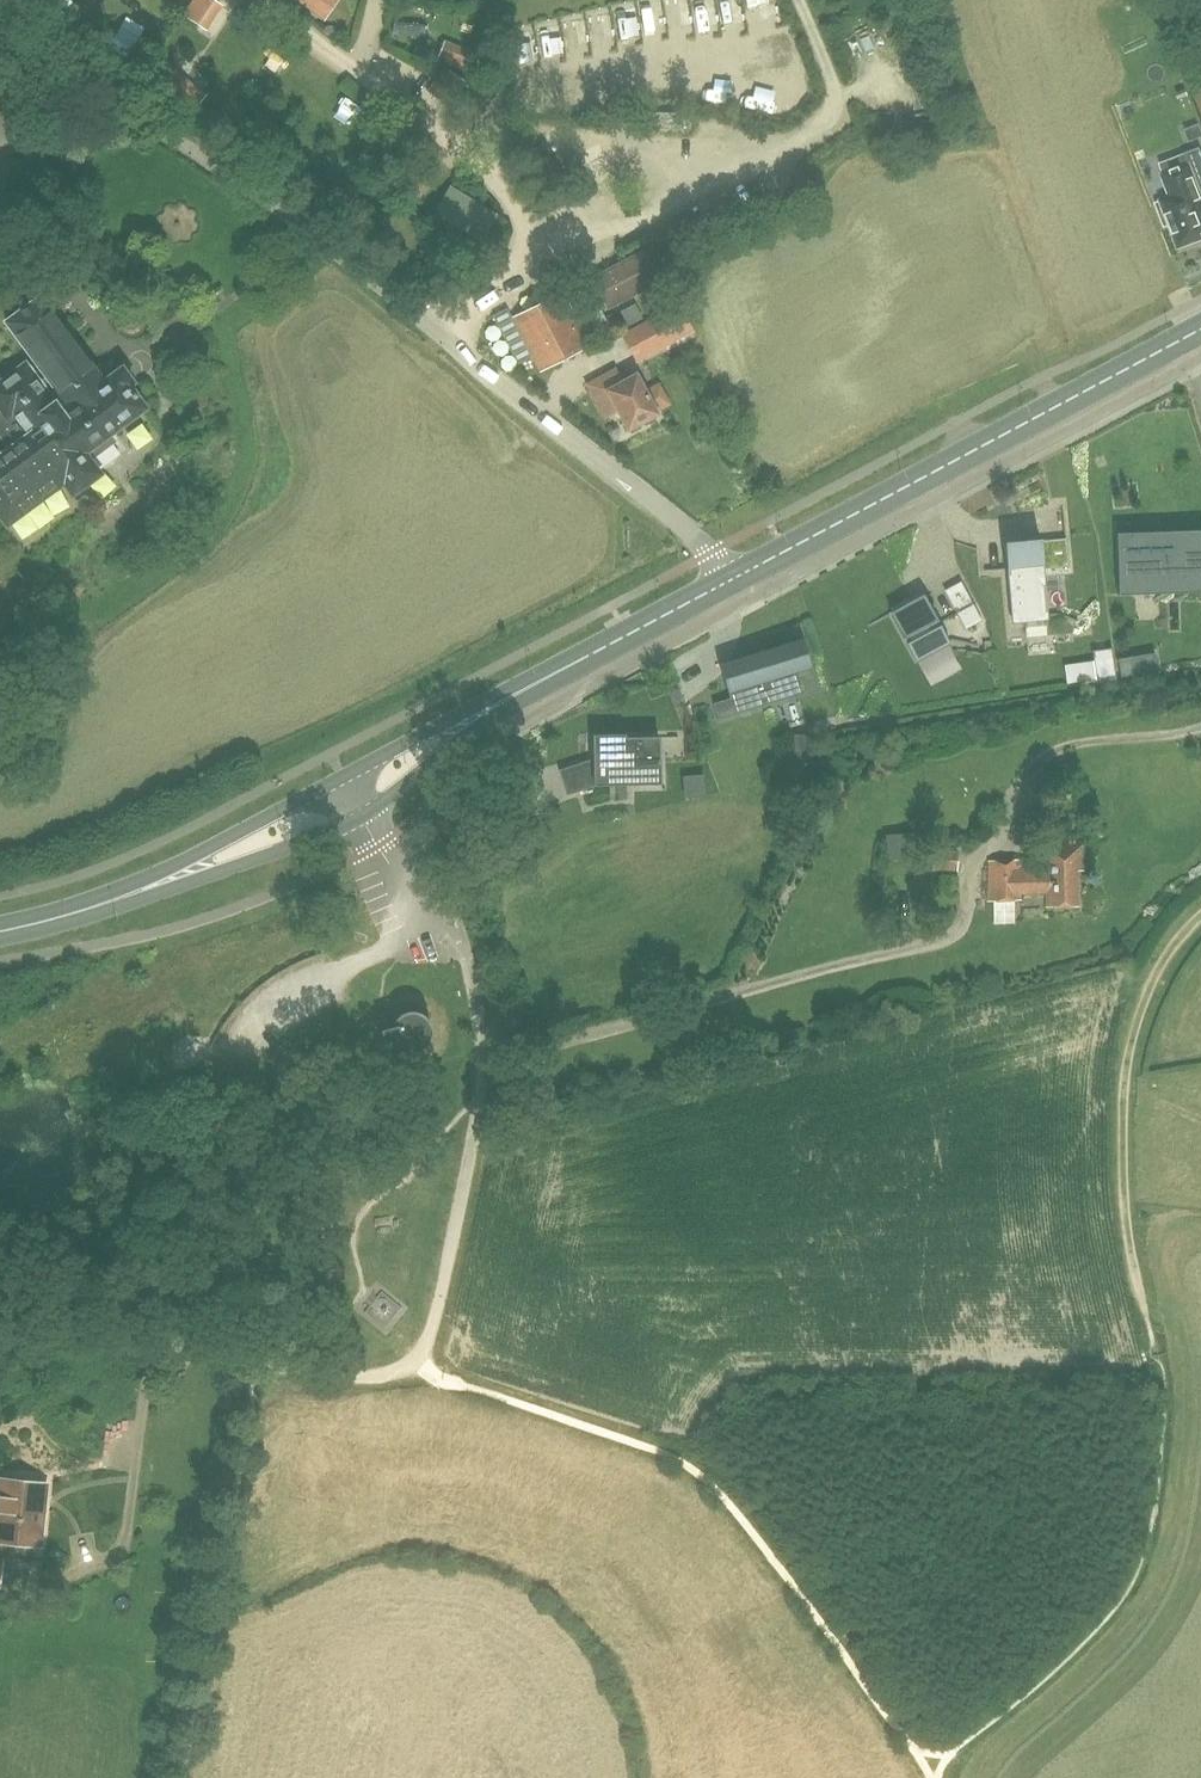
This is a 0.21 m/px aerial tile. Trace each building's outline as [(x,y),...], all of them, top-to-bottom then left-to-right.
[(219,0),(188,0),(182,14),(207,25),(219,0)] [(323,20),(338,0),(294,0),(323,20)] [(388,20),(389,31),(410,30),(410,19),(388,20)] [(166,61),(151,80),(192,112),(206,94),(166,61)] [(425,84),(448,97),(460,75),(437,63),(425,84)] [(499,89),(456,97),(461,123),(504,115),(499,89)] [(544,141),(517,156),(546,214),(575,198),(544,141)] [(1156,203),(1164,226),(1169,224),(1178,247),(1200,238),(1200,232),(1200,231),(1200,152),(1199,148),(1182,154),(1186,165),(1162,174),(1170,197),(1160,200),(1161,201),(1156,203)] [(449,185),(433,213),(481,242),(498,214),(449,185)] [(643,249),(590,277),(607,310),(660,282),(643,249)] [(557,294),(512,318),(539,371),(584,347),(583,345),(601,335),(589,311),(570,320),(557,294)] [(6,523),(62,481),(71,493),(97,474),(81,453),(142,408),(116,374),(103,383),(39,297),(5,322),(46,377),(37,384),(24,366),(0,384),(0,432),(12,449),(0,457),(0,515),(6,523)] [(652,316),(628,330),(619,334),(634,363),(667,345),(652,316)] [(626,429),(639,423),(644,425),(654,420),(654,414),(656,414),(652,408),(643,391),(635,374),(623,381),(616,367),(592,380),(586,383),(604,416),(610,413),(616,410),(626,429)] [(139,445),(148,433),(134,422),(125,435),(139,445)] [(122,446),(117,460),(131,466),(137,452),(122,446)] [(30,507),(18,515),(26,528),(39,520),(30,507)] [(1195,577),(1200,577),(1200,530),(1194,531),(1119,534),(1121,595),(1147,594),(1146,579),(1195,577)] [(1047,620),(1042,568),(1069,566),(1066,536),(1003,542),(1010,624),(1047,620)] [(915,661),(949,643),(922,594),(888,612),(915,661)] [(981,620),(972,603),(965,607),(955,612),(964,629),(981,620)] [(799,671),(810,668),(801,639),(751,654),(718,664),(720,670),(729,698),(712,703),(717,720),(789,698),(782,676),(799,671)] [(1114,648),(1095,651),(1099,680),(1118,677),(1114,648)] [(1157,653),(1120,659),(1123,677),(1161,671),(1157,653)] [(593,777),(593,786),(659,784),(658,737),(625,738),(625,734),(606,735),(606,738),(592,738),(593,777)] [(793,762),(810,762),(810,736),(793,736),(793,762)] [(445,815),(430,819),(433,835),(448,832),(445,815)] [(957,841),(933,840),(932,870),(956,871),(957,841)] [(1043,841),(1044,870),(1027,871),(1027,860),(989,861),(989,901),(1020,900),(1019,893),(1045,893),(1045,907),(1076,906),(1075,870),(1082,870),(1081,841),(1043,841)] [(382,918),(391,933),(405,924),(396,909),(382,918)] [(390,1025),(390,1027),(386,1028),(378,1030),(384,1049),(396,1046),(397,1047),(400,1050),(403,1051),(407,1052),(410,1052),(413,1052),(417,1051),(420,1050),(422,1048),(424,1046),(426,1045),(427,1042),(429,1040),(430,1037),(431,1030),(430,1027),(429,1023),(427,1021),(425,1018),(422,1015),(419,1013),(416,1012),(413,1011),(407,1011),(404,1012),(401,1013),(399,1014),(397,1016),(395,1018),(393,1019),(392,1021),(390,1025)] [(45,1484),(0,1479),(0,1542),(38,1546),(45,1484)]
